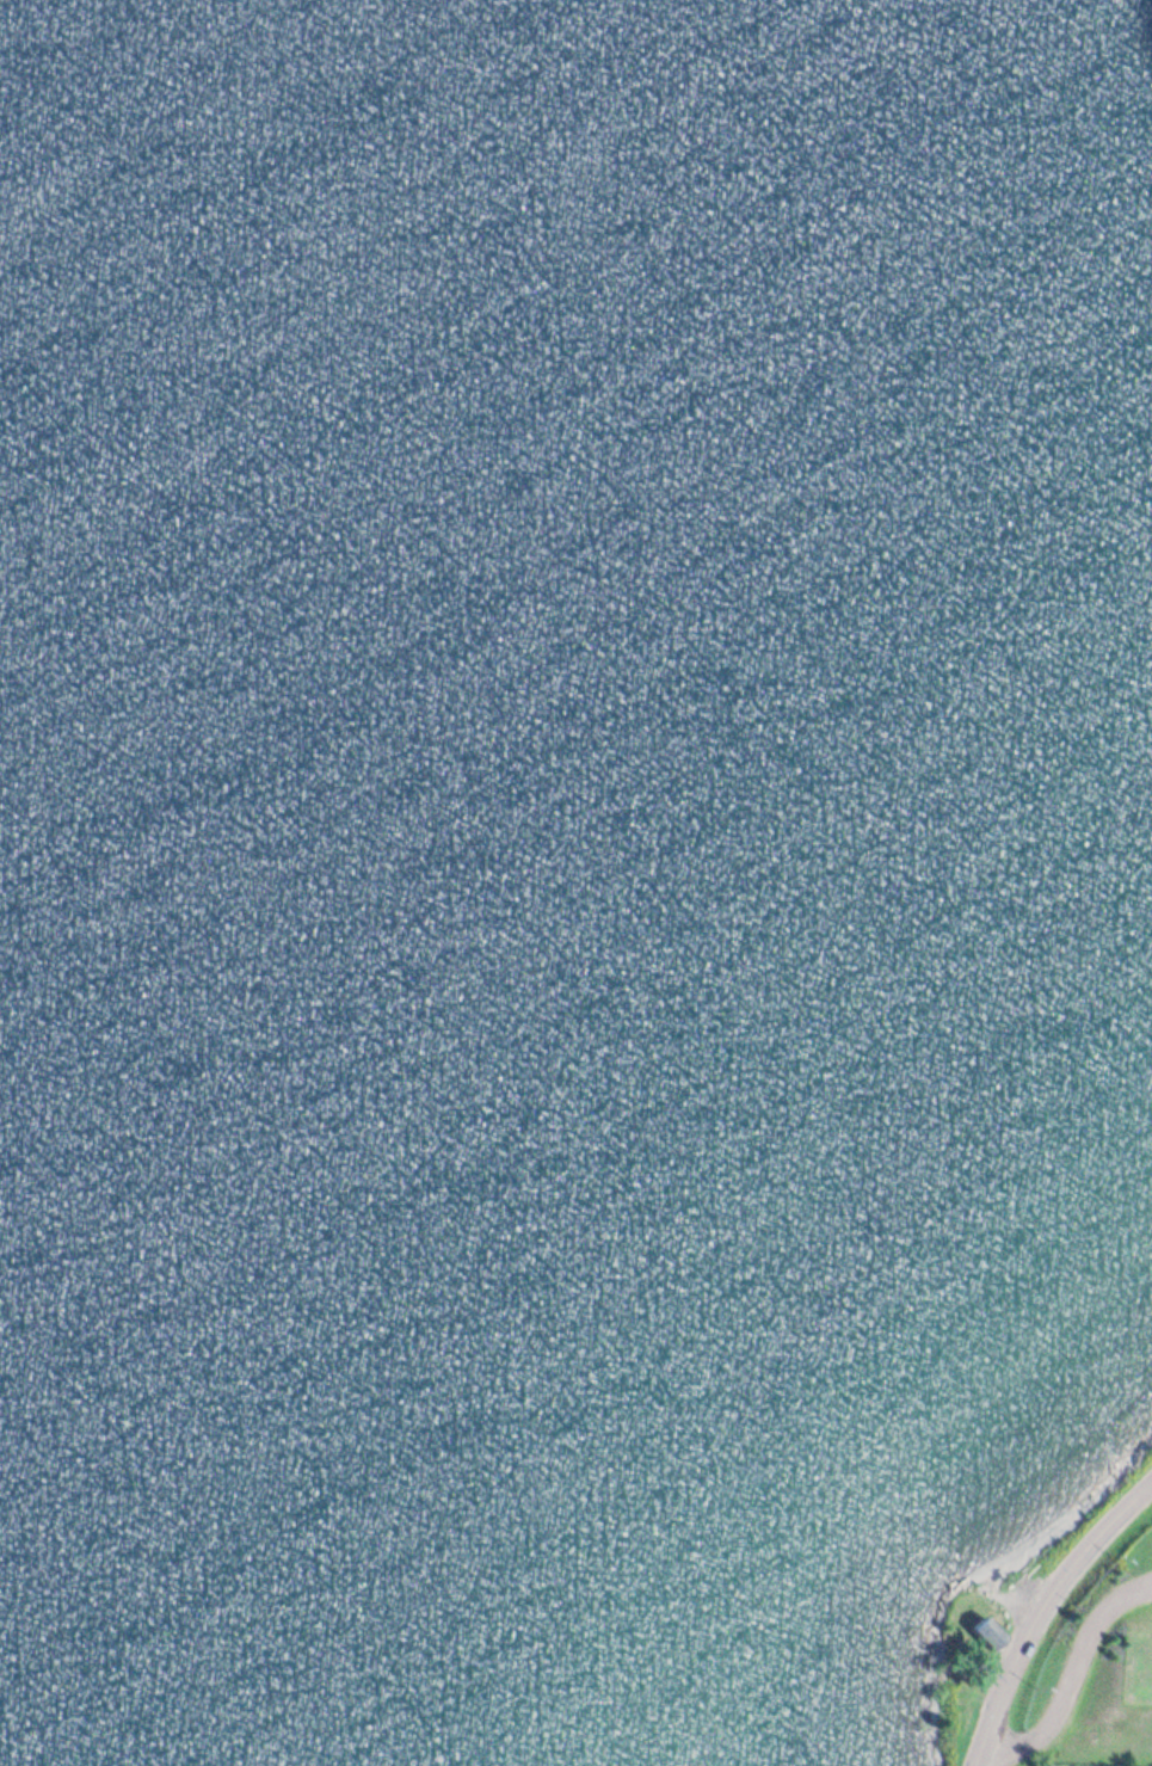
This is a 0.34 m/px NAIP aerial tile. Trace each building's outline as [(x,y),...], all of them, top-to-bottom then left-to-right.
[(959,1630),(980,1650),(995,1635),(975,1614),(959,1630)]
